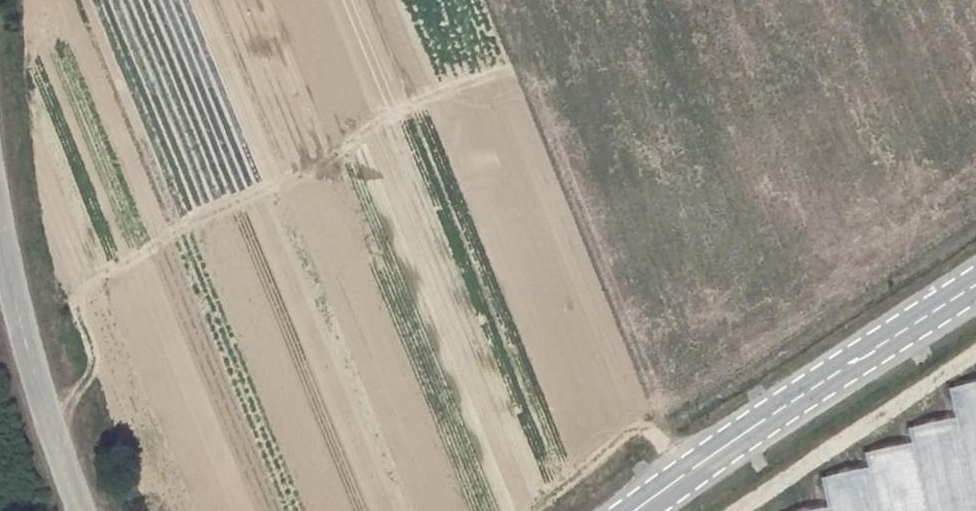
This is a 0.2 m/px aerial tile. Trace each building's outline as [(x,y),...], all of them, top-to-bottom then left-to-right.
[(944,389),(950,420),(903,429),(906,446),(859,454),(862,470),(817,478),(822,510),(816,510),(975,510),(975,383),(944,389)]
